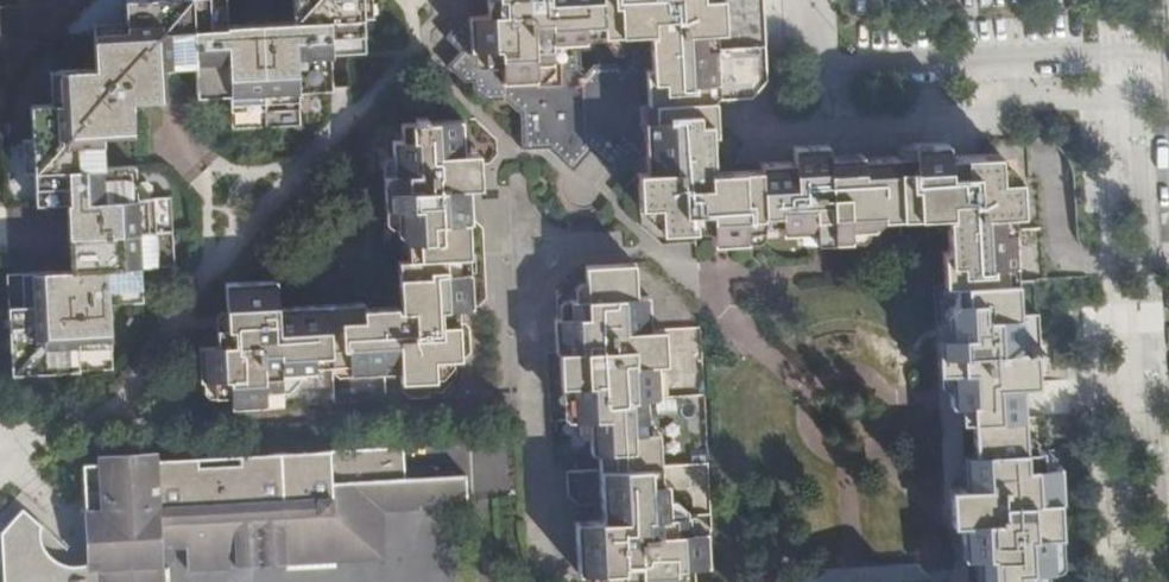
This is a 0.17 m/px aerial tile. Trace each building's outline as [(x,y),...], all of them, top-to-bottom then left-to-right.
[(293,19),(227,23),(226,0),(124,0),(125,28),(92,30),(94,68),(59,71),(60,104),(30,106),(35,206),(66,204),(69,271),(6,276),(10,375),(111,369),(108,303),(141,301),(139,267),(172,265),(169,198),(135,200),(134,167),(103,169),(101,137),(122,136),(131,124),(130,101),(155,99),(163,90),(161,69),(194,67),(196,97),(229,96),(232,130),(298,126),(297,92),(331,90),(329,55),(349,54),(364,53),(362,0),(292,0),(293,19)] [(445,34),(460,48),(446,63),(465,80),(474,79),(475,100),(503,99),(520,117),(522,150),(547,148),(573,171),(591,151),(609,167),(625,150),(636,161),(638,208),(657,206),(658,232),(711,228),(711,234),(712,244),(746,243),(746,233),(763,232),(762,225),(780,224),(780,233),(813,231),(813,244),(836,242),(849,240),(848,229),(870,228),(879,219),(946,215),(947,251),(942,253),(944,285),(954,285),(1006,282),(1004,266),(1014,266),(1012,216),(1021,215),(1019,180),(1000,181),(998,155),(977,157),(943,159),(943,144),(925,144),(912,145),(912,154),(865,157),(865,154),(827,156),(827,145),(819,146),(791,147),(793,162),(758,163),(758,169),(748,169),(733,170),(733,159),(732,155),(741,144),(716,123),(715,101),(750,100),(765,83),(765,72),(764,63),(762,25),(761,0),(487,0),(487,13),(470,13),(463,13),(445,34)] [(233,410),(267,408),(267,394),(281,393),(281,376),(315,374),(315,367),(349,365),(349,375),(400,372),(401,383),(420,381),(436,380),(435,360),(460,358),(457,307),(472,306),(471,272),(463,273),(462,258),(470,258),(468,223),(471,222),(468,188),(479,187),(478,169),(477,154),(464,154),(462,122),(441,123),(413,125),(402,124),(403,140),(394,142),(396,176),(384,177),(386,210),(398,209),(403,308),(365,311),(364,303),(279,309),(278,282),(226,285),(229,329),(218,330),(219,337),(220,348),(199,349),(200,384),(215,383),(217,401),(232,400),(233,410)] [(640,581),(693,581),(693,568),(709,567),(708,534),(689,533),(688,514),(670,516),(669,482),(663,483),(660,431),(650,432),(648,398),(660,397),(657,364),(666,364),(665,329),(652,330),(650,296),(638,297),(636,263),(584,266),(587,302),(571,303),(572,318),(554,319),(555,352),(560,352),(560,367),(561,386),(572,385),(574,419),(587,419),(589,453),(597,453),(601,520),(574,521),(577,573),(608,571),(622,570),(623,581),(640,580),(640,581)] [(939,373),(949,372),(951,405),(960,404),(961,411),(961,419),(973,418),(975,456),(962,457),(964,489),(951,491),(953,524),(962,524),(964,558),(976,557),(977,581),(1038,581),(1038,573),(1050,572),(1048,536),(1060,535),(1058,502),(1062,502),(1060,465),(1043,465),(1042,450),(1025,451),(1023,408),(1022,385),(1040,383),(1036,315),(1018,316),(1016,282),(1006,282),(954,285),(955,304),(945,312),(947,337),(937,337),(939,373)] [(3,532),(5,581),(162,581),(161,560),(160,547),(185,546),(186,569),(286,564),(286,570),(335,567),(335,562),(384,559),(382,510),(466,506),(464,475),(403,478),(402,448),(230,457),(230,448),(204,449),(204,459),(156,461),(156,451),(96,454),(97,466),(83,466),(85,508),(88,564),(77,563),(66,562),(60,560),(55,557),(49,553),(45,549),(41,541),(39,534),(37,529),(39,527),(23,510),(3,532)]
